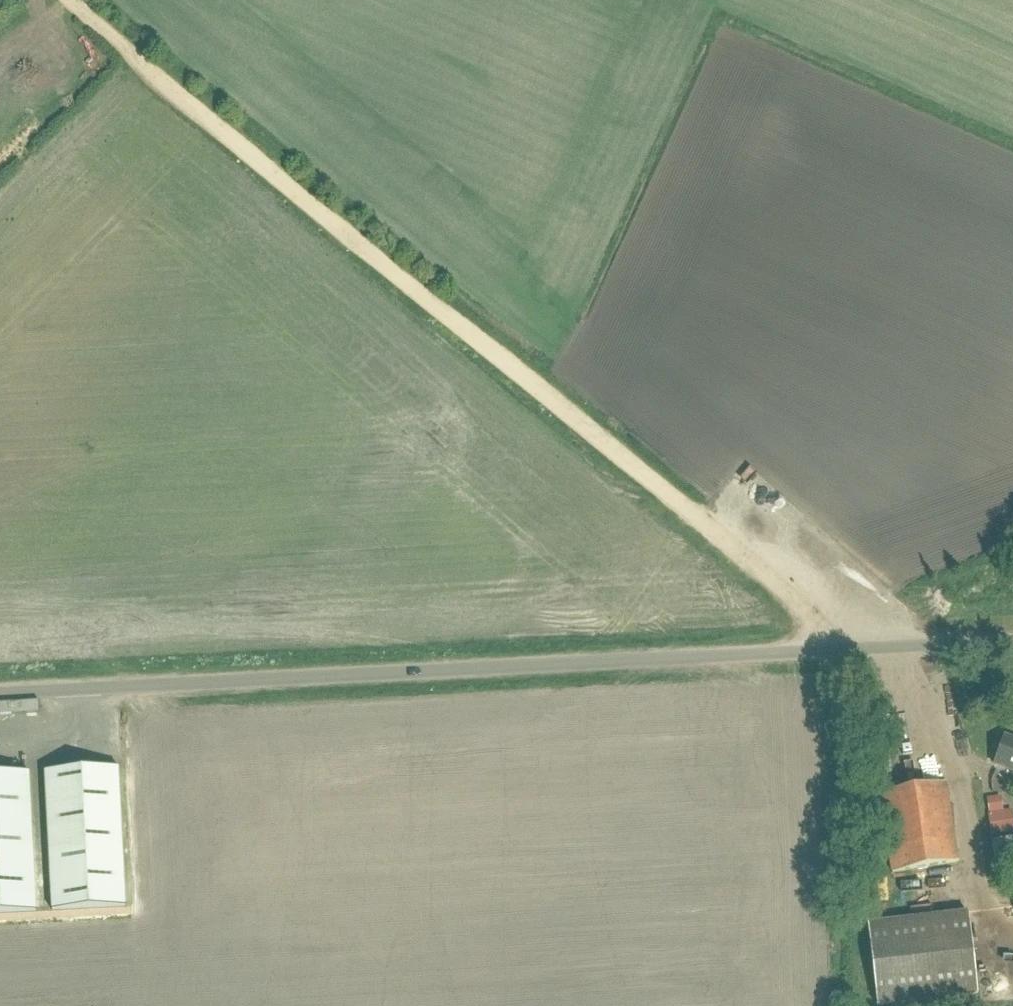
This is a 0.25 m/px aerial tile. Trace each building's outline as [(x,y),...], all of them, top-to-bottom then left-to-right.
[(1004,737),(994,765),(1012,772),(1012,740),(1004,737)] [(52,911),(125,908),(118,768),(45,772),(52,911)] [(36,912),(29,773),(0,774),(0,914),(36,912)] [(893,873),(959,861),(946,782),(880,793),(893,873)] [(1011,809),(1001,811),(999,796),(983,799),(994,863),(1012,860),(1012,819),(1011,809)] [(985,996),(975,915),(877,927),(887,1005),(905,1005),(985,996)]
